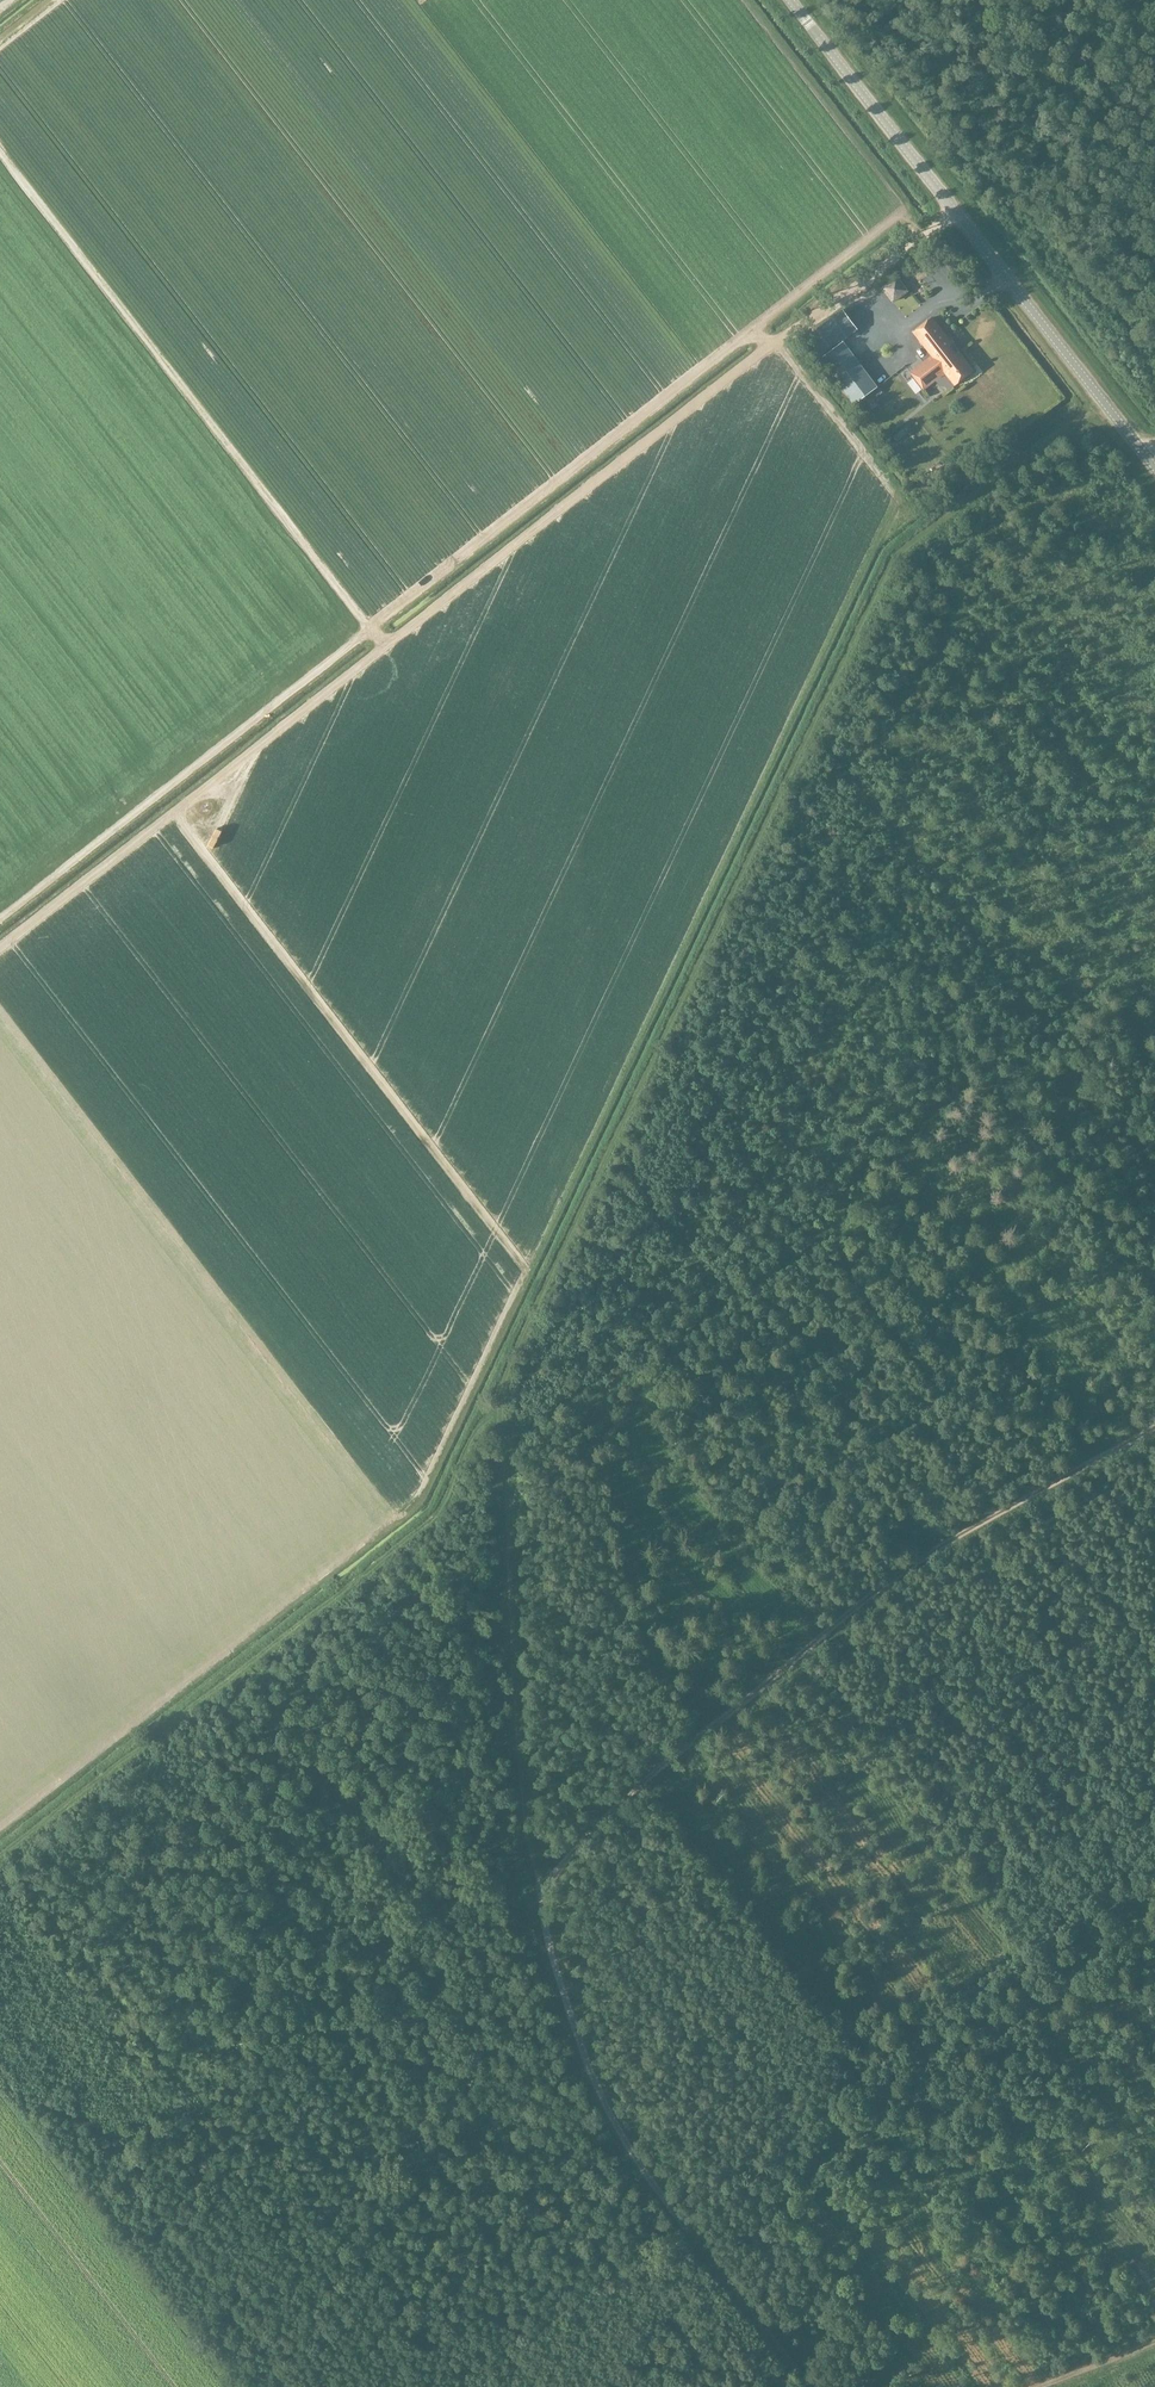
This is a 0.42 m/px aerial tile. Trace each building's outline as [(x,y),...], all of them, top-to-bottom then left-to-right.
[(893,303),(909,291),(896,274),(880,286),(893,303)] [(844,308),(806,337),(820,356),(858,327),(844,308)] [(960,382),(979,367),(964,348),(964,347),(958,340),(957,340),(937,314),(918,329),(937,352),(915,369),(929,386),(950,369),(960,382)] [(844,342),(821,359),(856,405),(879,387),(844,342)] [(890,349),(880,360),(886,366),(897,355),(890,349)] [(631,434),(638,441),(644,435),(638,428),(631,434)]
